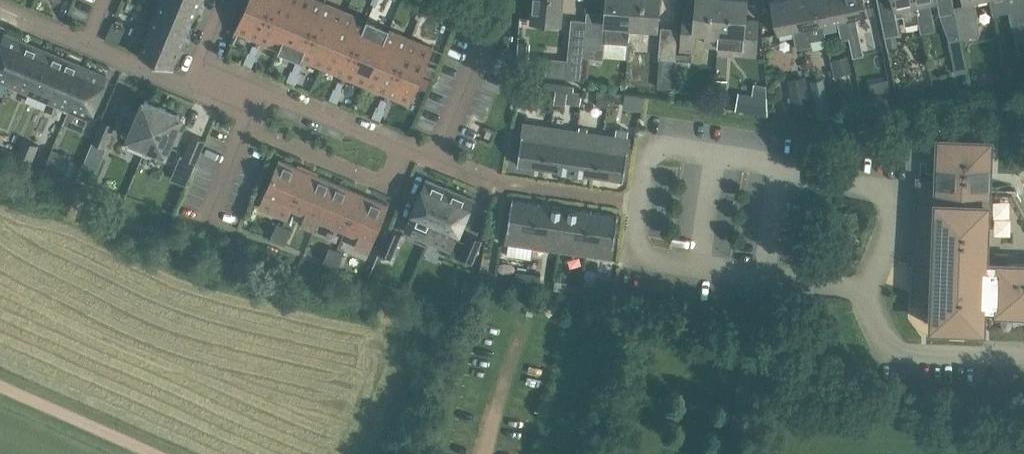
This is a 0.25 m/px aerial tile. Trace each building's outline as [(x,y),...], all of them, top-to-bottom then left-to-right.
[(162,0),(156,13),(190,27),(198,7),(181,0),(162,0)] [(248,3),(271,12),(276,0),(249,0),(248,3)] [(271,12),(292,21),(301,0),(276,0),(271,12)] [(292,21),(313,30),(325,1),(322,0),(301,0),(292,21)] [(426,0),(421,0),(417,9),(422,11),(424,5),(426,0)] [(430,2),(426,0),(424,5),(422,11),(426,13),(430,2)] [(562,0),(534,0),(532,21),(559,24),(562,0)] [(633,0),(608,0),(608,5),(603,5),(603,13),(587,12),(584,56),(603,59),(604,42),(630,44),(630,39),(629,39),(633,0)] [(630,39),(644,40),(645,26),(657,27),(659,0),(633,0),(629,39),(630,39)] [(722,0),(697,0),(696,13),(683,12),(679,51),(695,52),(696,33),(705,33),(704,45),(718,46),(722,0)] [(718,46),(717,55),(731,56),(732,50),(741,51),(741,56),(757,57),(760,18),(746,17),(747,0),(722,0),(718,46)] [(804,47),(795,0),(770,0),(777,33),(793,30),(797,49),(804,47)] [(826,37),(818,0),(795,0),(804,47),(812,46),(811,41),(826,37)] [(849,38),(842,0),(818,0),(826,37),(823,24),(837,21),(842,39),(849,38)] [(849,38),(853,57),(864,55),(856,17),(868,15),(875,14),(873,5),(866,7),(865,0),(842,0),(849,38)] [(915,0),(882,0),(878,1),(885,36),(900,33),(896,17),(905,15),(907,26),(920,23),(915,0)] [(955,6),(954,6),(953,0),(915,0),(920,23),(921,23),(923,33),(937,30),(931,2),(938,1),(940,15),(956,11),(955,6)] [(966,1),(964,1),(965,4),(955,6),(956,11),(961,38),(962,38),(974,35),(971,19),(978,17),(975,3),(979,2),(978,0),(966,0),(966,1)] [(1009,10),(1011,10),(1014,27),(1020,26),(1023,40),(1023,39),(1023,0),(1007,0),(1009,10)] [(325,1),(313,30),(335,39),(346,10),(325,1)] [(248,3),(236,31),(259,41),(271,12),(248,3)] [(335,39),(356,48),(368,19),(348,11),(346,10),(335,39)] [(259,41),(280,49),(292,21),(271,12),(259,41)] [(584,56),(587,12),(586,12),(586,20),(571,19),(568,55),(566,64),(582,67),(583,56),(584,56)] [(190,27),(156,13),(151,27),(138,21),(135,28),(148,33),(182,47),(190,27)] [(1004,16),(993,19),(997,38),(1009,36),(1004,16)] [(368,19),(356,48),(377,57),(389,28),(368,19)] [(292,21),(280,49),(301,58),(313,30),(292,21)] [(673,77),(674,71),(675,60),(676,60),(676,58),(676,53),(678,28),(661,27),(659,59),(657,88),(672,89),(673,77)] [(173,68),(182,47),(148,33),(135,28),(132,34),(145,40),(139,54),(173,68)] [(389,28),(377,57),(399,66),(410,37),(389,28)] [(313,30),(301,58),(323,67),(335,39),(313,30)] [(6,33),(0,47),(0,81),(8,85),(27,41),(6,33)] [(399,66),(421,75),(433,47),(410,37),(399,66)] [(969,72),(962,38),(961,38),(961,37),(960,37),(948,40),(955,75),(969,72)] [(324,68),(344,76),(356,48),(335,39),(323,67),(324,68)] [(535,43),(526,42),(526,52),(534,53),(535,51),(545,53),(546,40),(535,39),(535,43)] [(48,50),(27,41),(8,85),(30,94),(48,50)] [(356,48),(344,76),(365,85),(377,57),(356,48)] [(67,58),(48,50),(30,94),(48,101),(67,58)] [(250,60),(253,54),(248,52),(244,63),(248,65),(250,60)] [(690,72),(692,54),(676,53),(676,58),(676,60),(675,60),(674,71),(690,72)] [(252,67),(257,56),(253,54),(250,60),(248,65),(252,67)] [(365,85),(387,94),(399,66),(377,57),(365,85)] [(86,66),(67,58),(48,101),(68,110),(86,66)] [(107,75),(86,66),(68,110),(89,118),(107,75)] [(409,104),(421,75),(399,66),(387,94),(409,104)] [(293,78),(295,72),(291,70),(287,81),(291,83),(293,78)] [(295,85),(300,74),(295,72),(293,78),(291,83),(295,85)] [(715,79),(714,96),(726,97),(727,80),(715,79)] [(544,88),(556,90),(557,82),(545,80),(544,88)] [(805,80),(789,83),(796,115),(811,112),(805,80)] [(556,90),(568,92),(570,84),(557,82),(556,90)] [(768,115),(767,85),(755,83),(753,95),(740,92),(736,110),(768,115)] [(336,96),(338,90),(334,88),(329,99),(334,101),(336,96)] [(832,115),(826,88),(815,90),(815,91),(814,91),(820,118),(832,115)] [(596,97),(608,99),(610,91),(598,89),(596,97)] [(342,92),(338,90),(336,96),(334,101),(338,103),(342,92)] [(621,92),(610,91),(608,99),(620,101),(621,92)] [(163,107),(144,100),(140,112),(133,109),(127,122),(134,125),(129,137),(131,138),(128,144),(144,151),(163,107)] [(379,113),(381,108),(377,106),(372,117),(376,119),(379,113)] [(144,151),(160,158),(163,151),(165,152),(170,140),(177,143),(183,130),(176,127),(181,115),(163,107),(144,151)] [(381,121),(385,110),(381,108),(379,113),(376,119),(381,121)] [(115,124),(102,119),(93,142),(105,147),(115,124)] [(551,127),(524,123),(522,134),(518,164),(544,168),(551,127)] [(571,172),(577,131),(551,127),(544,168),(571,172)] [(597,176),(603,135),(577,131),(571,172),(597,176)] [(206,139),(193,134),(184,157),(196,162),(206,139)] [(628,150),(630,139),(603,135),(597,176),(624,180),(628,150)] [(32,141),(24,138),(18,153),(25,156),(32,141)] [(939,139),(937,186),(921,185),(921,180),(919,180),(916,266),(919,266),(919,276),(916,276),(915,301),(916,301),(917,296),(933,296),(932,326),(952,327),(952,326),(964,326),(964,328),(984,328),(985,301),(996,302),(996,309),(1023,310),(1023,205),(1015,188),(989,187),(991,141),(939,139)] [(39,144),(32,141),(25,156),(33,160),(39,144)] [(67,155),(52,149),(46,164),(61,170),(67,155)] [(308,171),(280,159),(264,198),(291,209),(308,171)] [(334,182),(308,171),(291,209),(318,220),(334,182)] [(450,188),(427,179),(409,222),(431,231),(428,240),(450,188)] [(361,193),(334,182),(318,220),(345,231),(361,193)] [(473,198),(450,188),(428,240),(451,250),(473,198)] [(388,204),(361,193),(345,231),(372,243),(388,204)] [(508,230),(506,242),(533,246),(539,204),(512,200),(508,230)] [(559,250),(565,208),(539,204),(533,246),(559,250)] [(592,212),(565,208),(559,250),(585,254),(592,212)] [(614,246),(619,216),(592,212),(585,254),(612,258),(614,246)] [(284,226),(277,223),(271,238),(278,241),(284,226)] [(292,229),(284,226),(278,241),(285,244),(292,229)] [(403,233),(390,228),(380,251),(393,256),(403,233)] [(483,239),(470,234),(460,257),(473,262),(483,239)] [(339,246),(331,243),(325,257),(332,261),(339,246)] [(346,249),(339,246),(332,261),(340,264),(346,249)] [(529,272),(517,270),(516,279),(528,280),(529,272)] [(529,272),(528,280),(540,282),(541,274),(529,272)] [(570,282),(568,290),(580,292),(582,284),(570,282)] [(580,292),(593,294),(594,285),(582,284),(580,292)]
